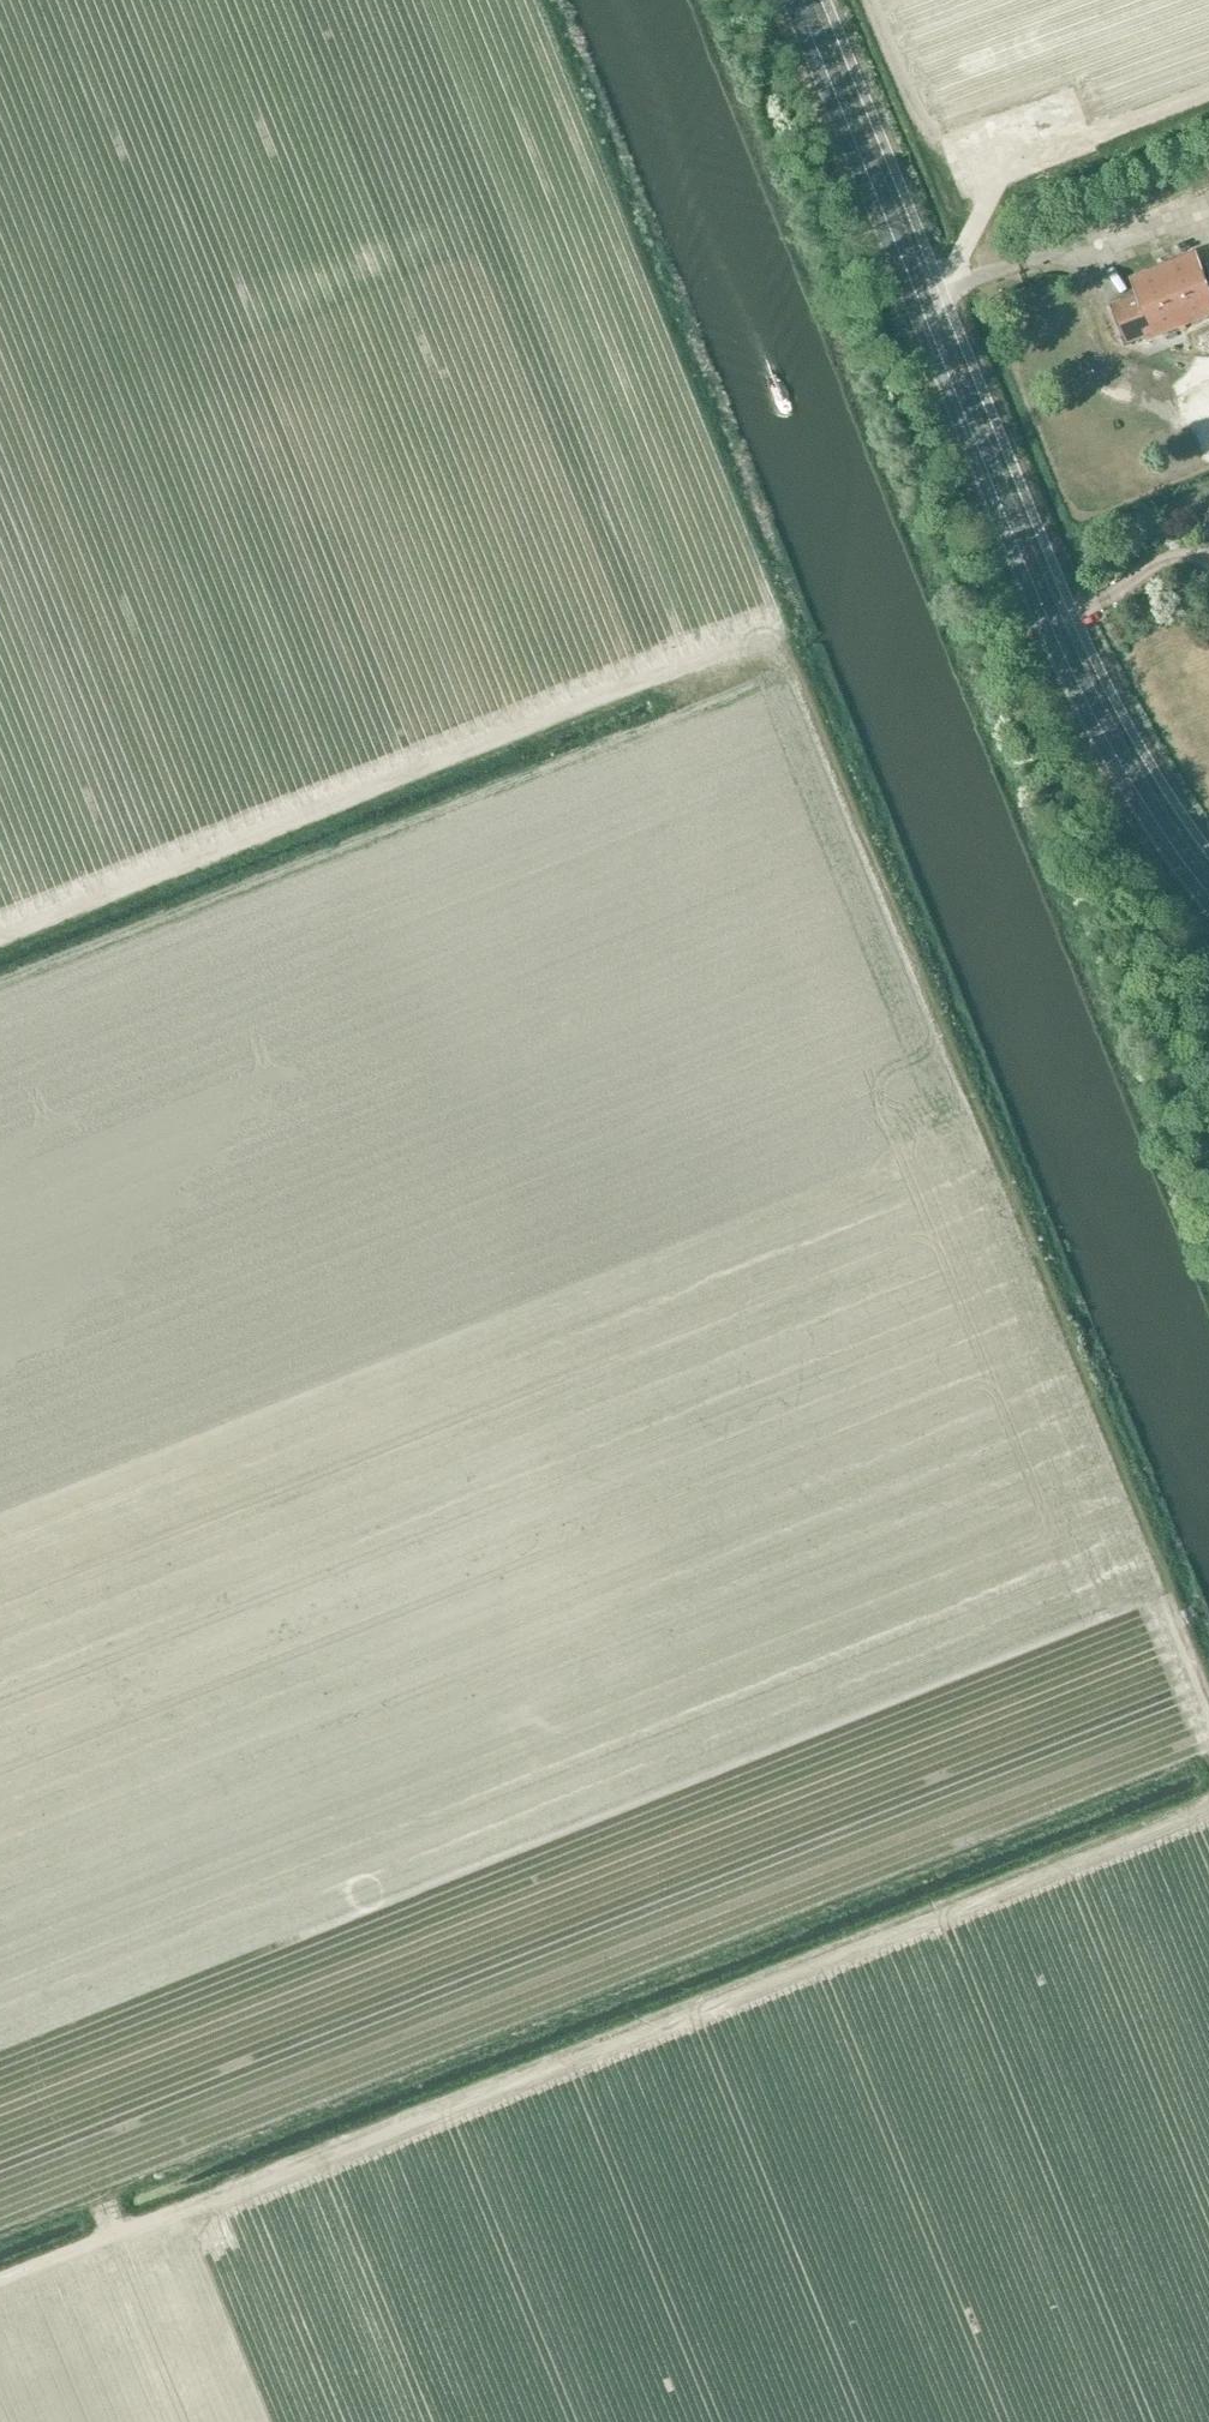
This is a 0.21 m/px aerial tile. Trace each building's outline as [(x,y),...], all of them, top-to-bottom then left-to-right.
[(1127,342),(1147,334),(1149,339),(1208,314),(1208,279),(1197,247),(1130,274),(1137,291),(1112,302),(1127,342)] [(1189,385),(1208,377),(1208,337),(1176,350),(1189,385)]
